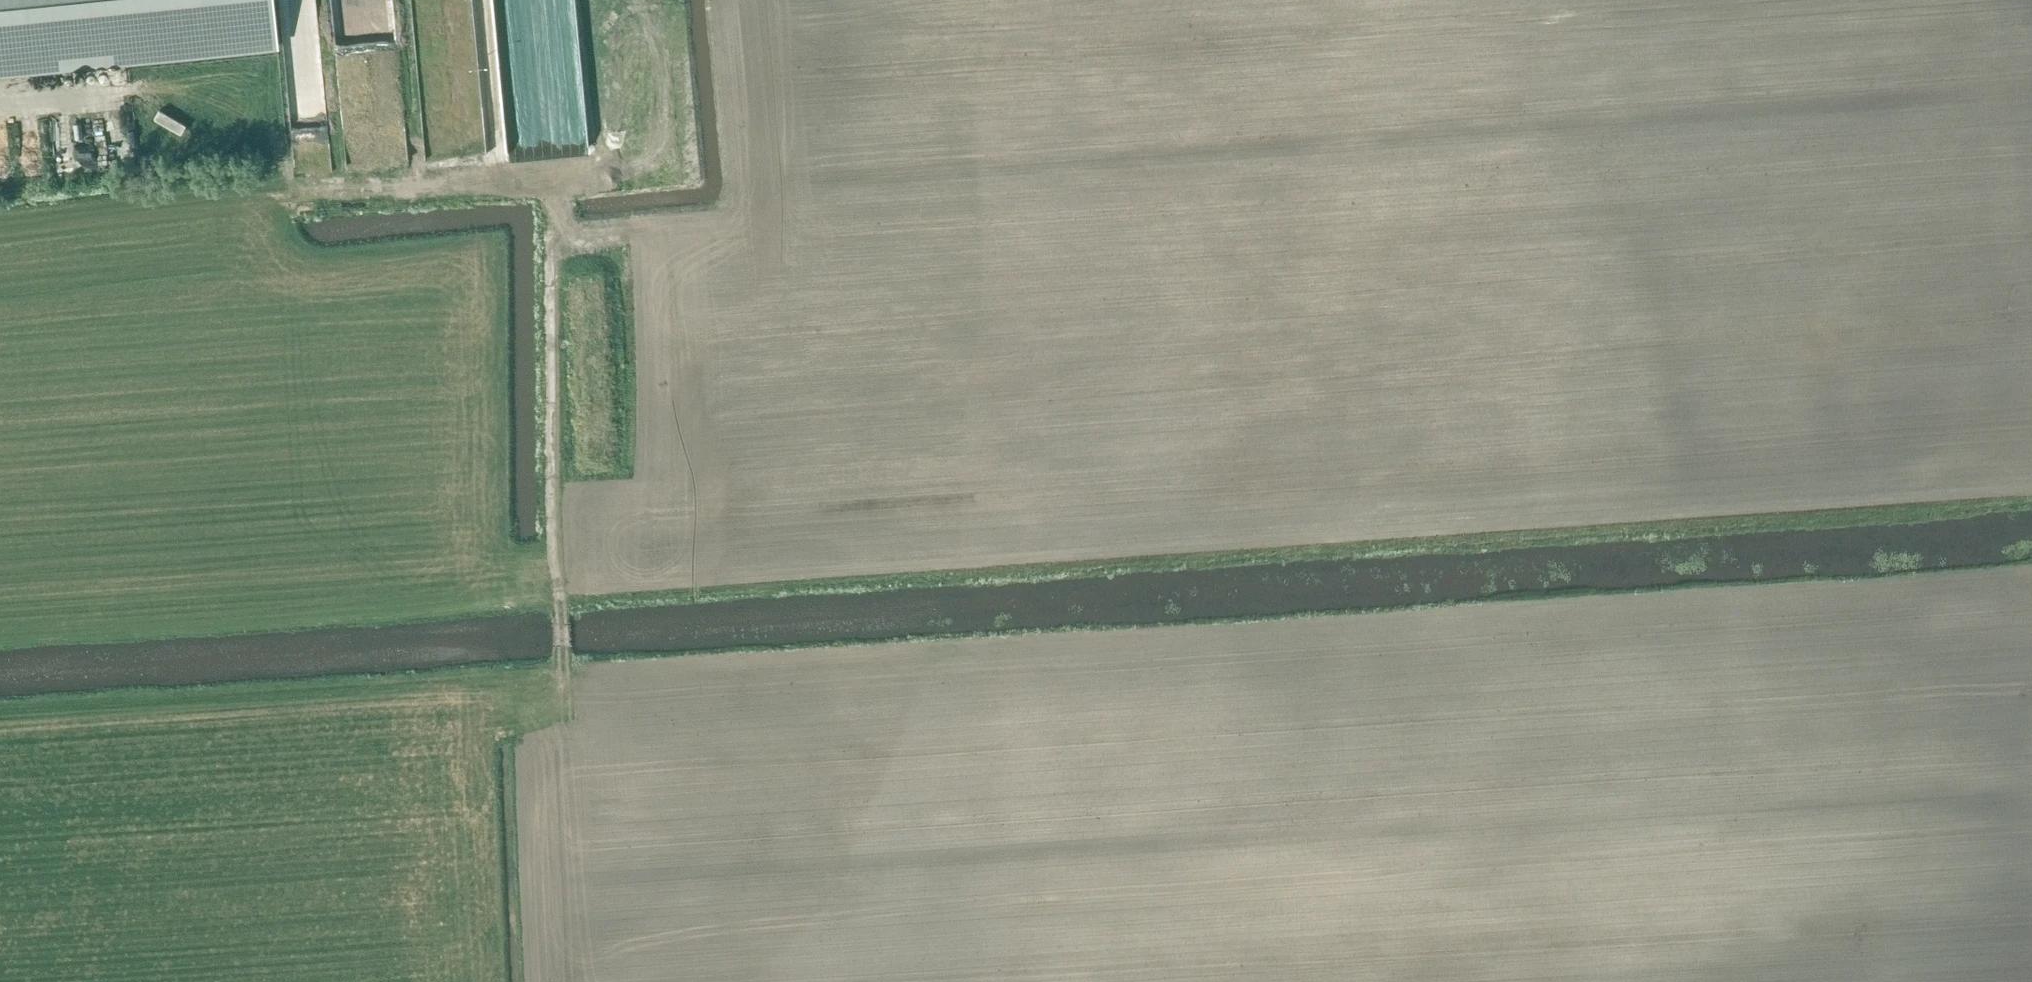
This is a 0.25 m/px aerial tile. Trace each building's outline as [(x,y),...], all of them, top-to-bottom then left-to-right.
[(277,50),(272,0),(0,0),(0,77),(277,50)]
